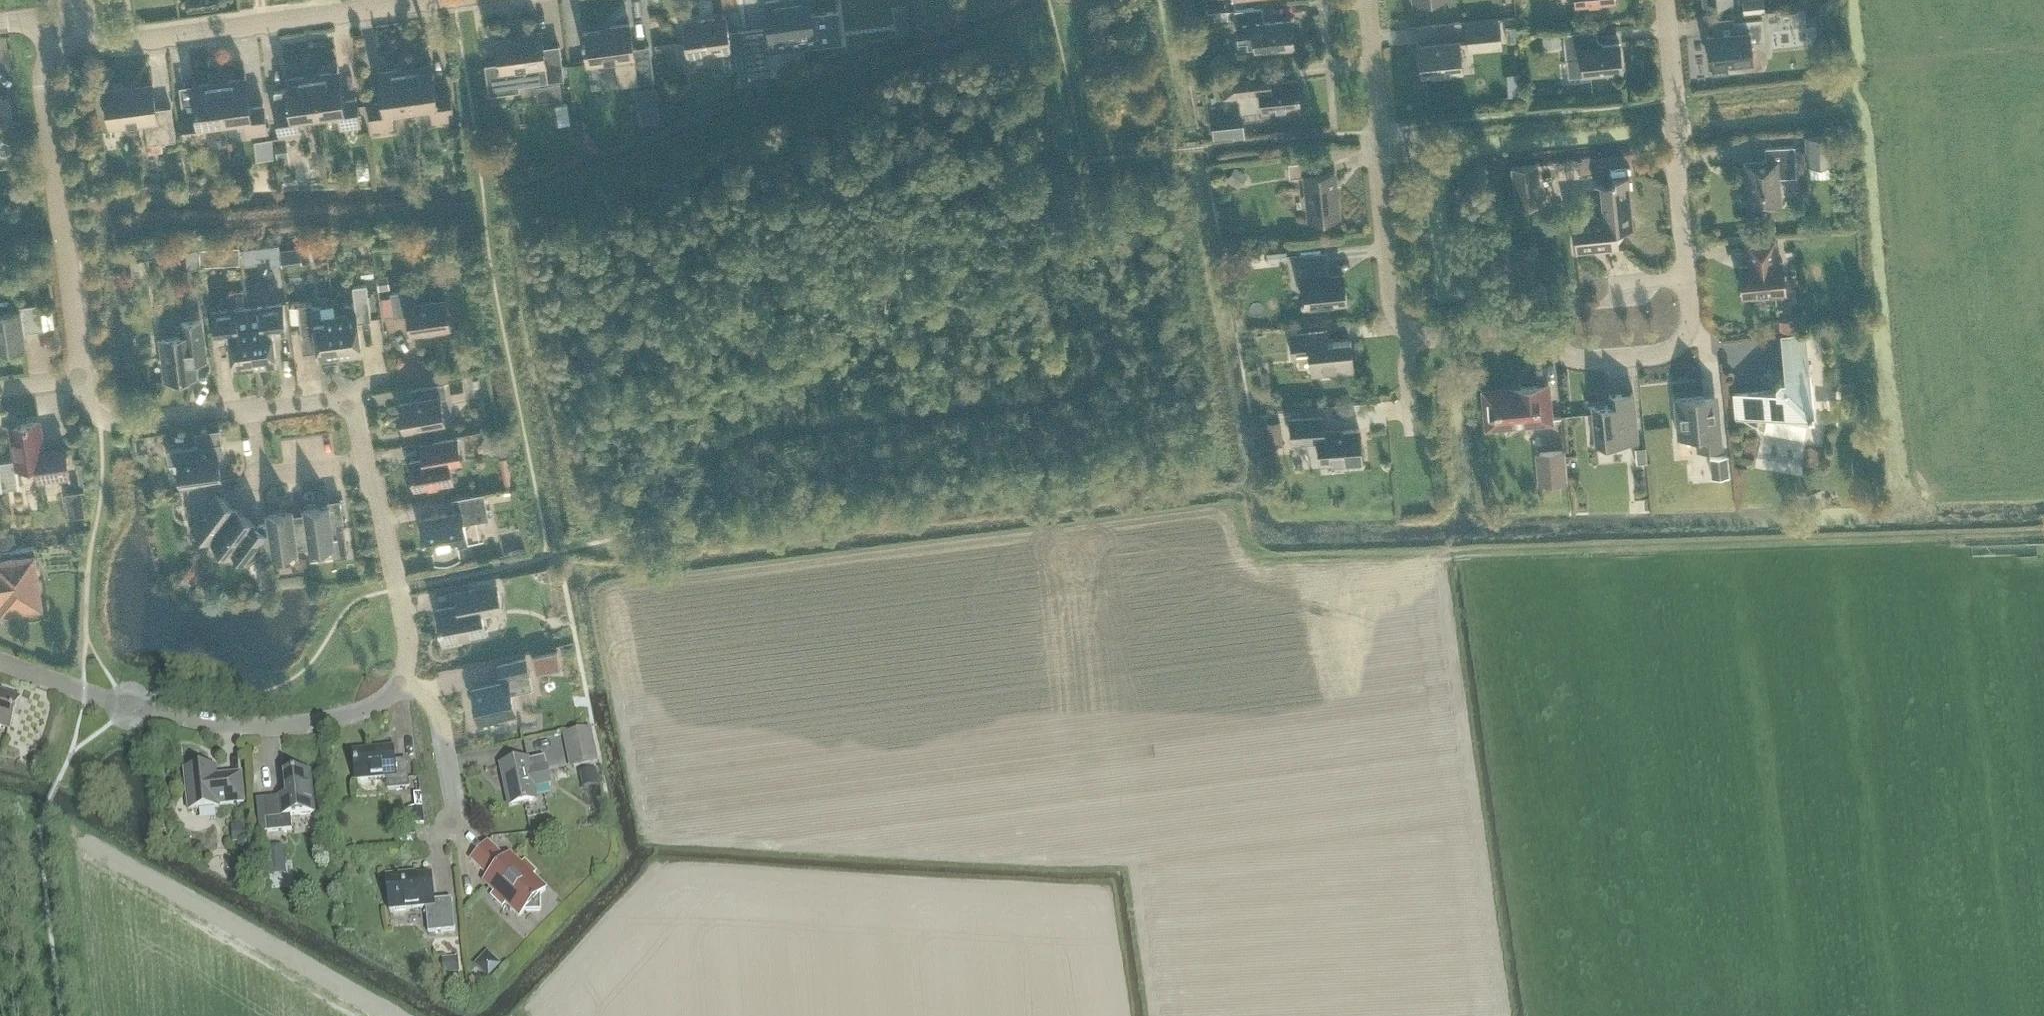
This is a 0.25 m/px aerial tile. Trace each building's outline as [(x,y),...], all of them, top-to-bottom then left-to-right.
[(770,69),(766,45),(772,44),(771,37),(834,29),(831,11),(837,11),(836,9),(811,13),(809,0),(765,0),(768,26),(741,29),(747,73),(770,69)] [(1763,0),(1742,0),(1743,12),(1763,10),(1763,0)] [(1264,21),(1262,5),(1225,9),(1226,17),(1235,17),(1237,37),(1246,36),(1247,42),(1254,42),(1255,50),(1294,46),(1291,18),(1264,21)] [(1805,19),(1817,18),(1817,9),(1805,9),(1805,19)] [(719,69),(745,66),(740,28),(726,30),(724,12),(684,17),(689,54),(717,51),(719,69)] [(1752,61),(1750,40),(1763,39),(1761,16),(1733,19),(1735,31),(1707,34),(1710,66),(1712,65),(1713,75),(1727,73),(1726,64),(1752,61)] [(610,28),(583,32),(587,64),(615,60),(618,83),(637,80),(653,78),(649,44),(633,47),(629,22),(610,25),(610,28)] [(1502,44),(1500,24),(1465,27),(1467,47),(1502,44)] [(1583,73),(1622,70),(1619,42),(1592,44),(1590,28),(1563,31),(1565,57),(1581,56),(1583,73)] [(547,79),(564,77),(559,44),(543,46),(541,30),(521,33),(522,36),(496,39),(499,60),(485,62),(489,93),(520,89),(519,83),(547,79)] [(1543,46),(1559,45),(1559,33),(1542,34),(1543,46)] [(1421,73),(1462,70),(1459,41),(1418,45),(1421,73)] [(432,121),(452,118),(448,91),(434,93),(429,59),(404,62),(410,108),(429,105),(432,121)] [(391,111),(410,108),(404,62),(376,66),(381,101),(369,103),(373,129),(393,126),(391,111)] [(340,128),(360,125),(356,98),(343,100),(338,65),(311,69),(317,115),(338,112),(340,128)] [(1300,105),(1297,77),(1271,80),(1269,66),(1221,71),(1223,95),(1259,92),(1261,110),(1300,105)] [(297,118),(317,115),(311,69),(286,73),(288,88),(274,90),(280,135),(300,132),(297,118)] [(1214,88),(1213,73),(1198,75),(1199,89),(1214,88)] [(218,78),(224,120),(244,117),(246,132),(269,129),(265,103),(251,105),(247,74),(218,78)] [(218,78),(194,82),(196,94),(182,96),(187,140),(207,137),(205,123),(224,120),(218,78)] [(560,81),(547,83),(550,99),(562,97),(560,81)] [(149,142),(175,139),(171,105),(155,107),(152,84),(105,90),(110,125),(146,120),(149,142)] [(656,84),(636,87),(638,103),(658,100),(656,84)] [(667,94),(669,108),(683,106),(681,98),(675,93),(667,94)] [(1244,135),(1242,119),(1211,122),(1213,136),(1233,133),(1233,136),(1244,135)] [(1805,133),(1806,162),(1834,161),(1833,132),(1805,133)] [(289,159),(286,142),(275,144),(277,160),(289,159)] [(1780,176),(1796,175),(1794,144),(1764,145),(1765,160),(1744,161),(1745,183),(1747,182),(1748,207),(1779,205),(1778,186),(1780,185),(1780,176)] [(1310,217),(1338,214),(1333,171),(1324,171),(1323,157),(1288,161),(1289,176),(1305,174),(1310,217)] [(1543,203),(1538,163),(1511,166),(1515,206),(1543,203)] [(1226,178),(1238,186),(1247,172),(1235,164),(1226,178)] [(1623,229),(1635,228),(1629,175),(1611,177),(1612,182),(1594,184),(1594,185),(1599,184),(1602,214),(1578,217),(1578,215),(1577,215),(1578,233),(1574,234),(1576,252),(1619,247),(1618,236),(1623,229)] [(1775,229),(1774,215),(1757,217),(1758,230),(1775,229)] [(1746,295),(1785,292),(1782,260),(1776,261),(1774,239),(1746,241),(1748,263),(1740,264),(1742,292),(1746,295)] [(257,261),(256,255),(255,245),(242,247),(244,262),(257,261)] [(200,247),(201,264),(206,264),(221,263),(220,246),(200,247)] [(131,260),(173,257),(174,266),(201,265),(201,264),(200,247),(173,248),(131,251),(131,260)] [(1303,305),(1346,301),(1343,272),(1324,274),(1323,262),(1328,262),(1326,249),(1298,252),(1299,265),(1304,264),(1305,276),(1300,277),(1303,305)] [(387,274),(377,275),(378,288),(388,286),(387,274)] [(358,321),(371,319),(367,283),(352,285),(355,302),(345,304),(346,314),(334,316),(340,356),(362,353),(358,321)] [(410,333),(450,328),(446,300),(417,304),(414,288),(390,292),(393,316),(408,314),(410,333)] [(258,303),(246,305),(249,327),(254,366),(276,364),(272,335),(271,328),(286,326),(283,302),(268,304),(258,305),(258,303)] [(334,316),(322,318),(320,305),(311,306),(311,302),(297,304),(300,328),(314,326),(318,358),(340,356),(334,316)] [(44,328),(40,303),(17,306),(17,310),(0,312),(0,348),(24,345),(22,331),(44,328)] [(254,366),(249,327),(246,305),(236,306),(236,307),(225,309),(211,310),(215,338),(228,337),(232,369),(254,366)] [(1780,318),(1781,330),(1795,329),(1794,317),(1780,318)] [(205,358),(204,344),(200,319),(181,322),(183,335),(162,337),(167,377),(195,374),(193,359),(205,358)] [(1312,373),(1353,369),(1350,338),(1328,341),(1327,328),(1290,332),(1293,357),(1310,355),(1312,373)] [(1807,411),(1813,410),(1813,404),(1812,404),(1805,335),(1780,337),(1784,377),(1779,378),(1775,383),(1775,388),(1735,391),(1738,417),(1766,414),(1770,414),(1805,421),(1807,411)] [(465,396),(462,377),(449,380),(452,398),(465,396)] [(440,397),(447,396),(445,382),(409,388),(411,401),(399,403),(404,429),(445,422),(440,397)] [(1523,422),(1524,421),(1551,419),(1548,383),(1520,385),(1520,387),(1482,391),(1485,425),(1512,423),(1514,424),(1515,424),(1516,424),(1518,424),(1520,424),(1522,423),(1523,422)] [(1594,443),(1637,439),(1633,391),(1608,394),(1609,404),(1590,405),(1594,443)] [(1697,448),(1721,446),(1716,393),(1674,397),(1678,436),(1695,435),(1697,448)] [(1344,469),(1362,468),(1359,427),(1323,430),(1322,415),(1290,417),(1292,441),(1318,440),(1319,462),(1343,460),(1344,469)] [(1267,420),(1269,444),(1282,443),(1281,419),(1267,420)] [(65,447),(64,447),(64,450),(44,453),(39,421),(9,425),(14,459),(0,461),(0,482),(1,488),(2,488),(2,486),(18,484),(18,486),(19,485),(16,467),(36,464),(38,480),(69,475),(65,447)] [(489,444),(496,431),(493,429),(487,431),(482,439),(489,444)] [(422,458),(409,460),(414,488),(453,481),(450,464),(461,462),(457,437),(420,444),(422,458)] [(181,485),(187,484),(213,481),(221,480),(218,455),(224,454),(222,442),(167,449),(169,463),(178,462),(181,485)] [(1634,446),(1636,462),(1647,461),(1645,445),(1634,446)] [(1538,484),(1566,481),(1563,449),(1535,452),(1538,484)] [(1729,475),(1727,454),(1708,455),(1710,476),(1729,475)] [(215,493),(213,481),(187,484),(192,518),(195,521),(191,525),(211,540),(236,508),(216,493),(215,493)] [(489,518),(485,498),(505,494),(504,489),(452,498),(455,512),(420,519),(425,550),(433,549),(435,559),(434,561),(437,561),(442,562),(447,561),(451,561),(458,557),(461,555),(459,554),(458,544),(467,542),(463,523),(489,518)] [(333,557),(348,555),(340,498),(327,500),(328,506),(303,509),(304,512),(308,547),(309,550),(332,547),(333,557)] [(255,523),(236,508),(211,540),(231,555),(233,553),(244,562),(253,551),(271,548),(267,522),(256,524),(255,523)] [(308,547),(304,512),(292,514),(292,511),(266,514),(267,522),(271,548),(272,555),(297,551),(297,548),(308,547)] [(14,531),(0,533),(0,546),(15,544),(14,531)] [(39,606),(36,587),(32,587),(28,559),(32,559),(32,557),(18,559),(16,557),(6,559),(5,561),(4,561),(4,567),(0,568),(0,601),(1,601),(2,611),(39,606)] [(482,614),(501,610),(496,583),(454,591),(457,605),(436,609),(443,646),(461,643),(460,637),(485,632),(482,614)] [(471,689),(480,727),(498,723),(497,716),(516,712),(511,692),(532,687),(525,657),(498,663),(501,679),(502,682),(471,689)] [(18,700),(0,694),(0,725),(9,728),(18,700)] [(598,762),(591,727),(562,733),(568,768),(598,762)] [(405,761),(394,762),(393,747),(352,751),(355,780),(387,777),(388,789),(407,788),(405,761)] [(509,806),(536,801),(533,788),(550,784),(544,757),(527,760),(527,759),(500,765),(509,806)] [(219,805),(244,803),(241,773),(216,776),(215,767),(183,770),(187,810),(219,807),(219,805)] [(584,787),(598,784),(595,769),(581,772),(584,787)] [(259,833),(291,830),(290,815),(314,813),(310,772),(283,775),(286,797),(256,800),(259,833)] [(231,825),(232,842),(249,841),(248,824),(231,825)] [(521,866),(510,855),(505,859),(488,843),(470,860),(488,877),(483,882),(495,893),(491,896),(502,907),(505,903),(519,917),(525,911),(540,911),(540,895),(545,889),(531,876),(535,872),(524,862),(521,866)] [(284,862),(283,846),(266,848),(268,864),(284,862)] [(454,931),(454,927),(451,899),(433,901),(431,875),(405,877),(405,874),(385,876),(389,911),(425,908),(428,933),(454,931)] [(486,950),(473,964),(487,977),(500,963),(486,950)] [(459,972),(457,956),(441,958),(442,974),(459,972)]
